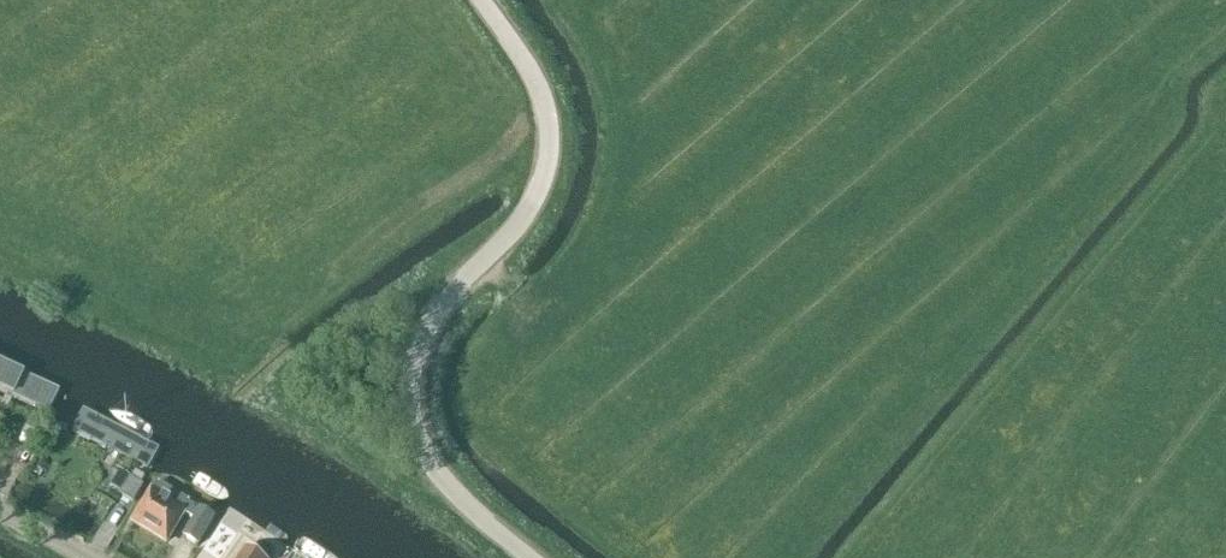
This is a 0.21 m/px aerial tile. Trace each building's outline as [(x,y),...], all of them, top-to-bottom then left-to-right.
[(49,416),(62,389),(0,361),(0,394),(49,416)] [(82,406),(70,430),(150,471),(162,447),(82,406)] [(49,464),(40,460),(35,471),(43,475),(49,464)] [(132,503),(142,486),(129,479),(120,495),(132,503)] [(190,503),(159,484),(152,495),(134,524),(166,543),(183,514),(194,521),(183,538),(197,547),(215,518),(201,509),(199,511),(189,505),(190,503)] [(236,545),(242,535),(245,532),(249,525),(226,510),(222,518),(209,537),(232,551),(236,545)] [(247,538),(241,548),(244,550),(239,557),(259,557),(264,550),(247,538)]
